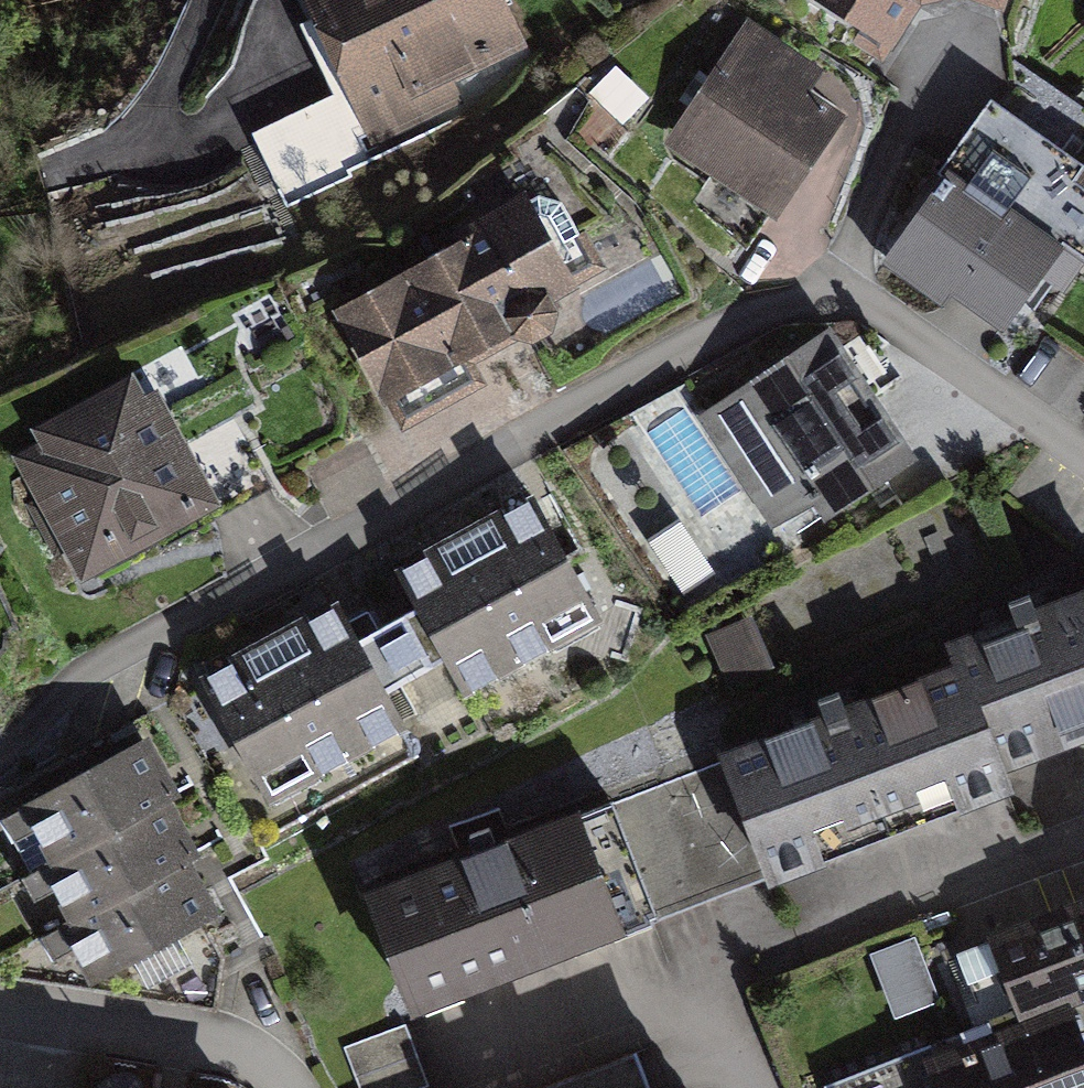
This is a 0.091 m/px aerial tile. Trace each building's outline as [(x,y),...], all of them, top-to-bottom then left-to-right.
[(375,141),(470,97),(461,78),(522,50),(499,0),(310,0),(375,141)] [(895,29),(913,0),(850,0),(895,29)] [(743,19),(665,137),(769,206),(847,88),(743,19)] [(278,179),(358,143),(333,88),(253,123),(278,179)] [(893,245),(1003,316),(1061,227),(1083,242),(1083,159),(989,98),(893,245)] [(539,179),(326,290),(382,398),(596,286),(539,179)] [(908,448),(830,321),(702,400),(780,527),(908,448)] [(17,444),(88,578),(219,509),(148,375),(17,444)] [(394,615),(431,683),(464,665),(479,692),(611,620),(539,487),(406,559),(427,597),(394,615)] [(950,636),(959,660),(995,757),(1083,724),(1083,587),(950,636)] [(398,701),(431,683),(394,615),(361,633),(340,596),(207,668),(280,800),(412,728),(398,701)] [(959,660),(657,771),(702,891),(1004,780),(995,757),(959,660)] [(19,797),(48,852),(170,787),(178,783),(148,728),(19,797)] [(657,771),(366,878),(410,998),(702,891),(657,771)] [(41,856),(70,911),(192,846),(199,842),(170,787),(48,852),(41,856)] [(63,915),(93,970),(223,900),(192,846),(70,911),(63,915)] [(990,939),(1024,1027),(1070,1009),(1083,1004),(1083,905),(990,939)] [(942,1002),(917,940),(873,958),(898,1020),(942,1002)] [(1070,1009),(1024,1027),(927,1065),(936,1087),(1083,1087),(1083,1044),(1070,1009)] [(405,1024),(345,1047),(361,1087),(416,1087),(428,1084),(416,1054),(405,1024)]
